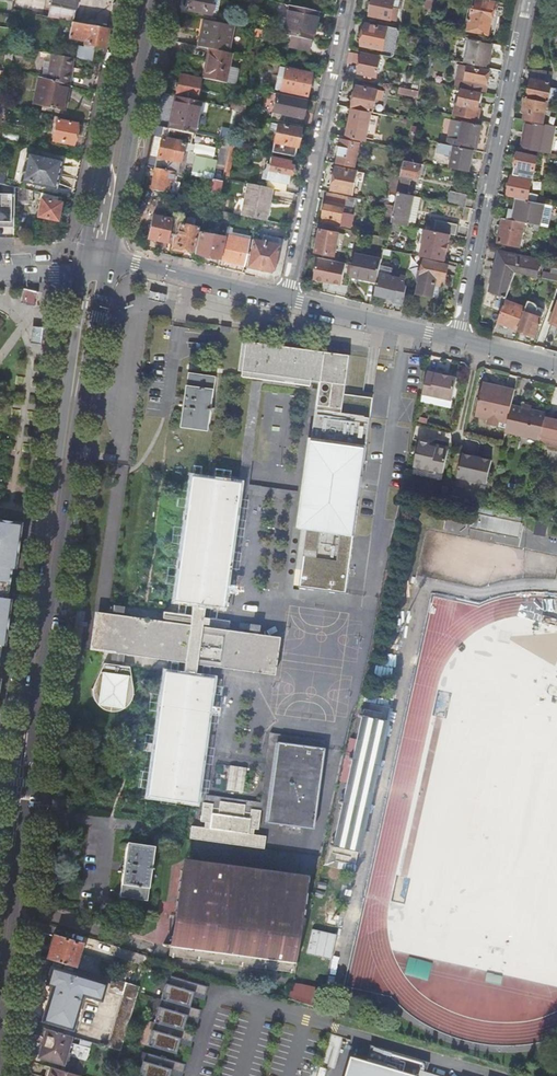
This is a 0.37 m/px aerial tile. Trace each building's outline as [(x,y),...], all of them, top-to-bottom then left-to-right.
[(47,18),(71,23),(73,23),(77,0),(51,0),(47,18)] [(187,11),(210,15),(212,5),(210,5),(211,0),(189,0),(187,11)] [(210,15),(211,16),(217,17),(220,0),(211,0),(210,5),(212,5),(210,15)] [(371,15),(391,20),(395,0),(374,0),(371,15)] [(485,0),(467,0),(466,8),(473,10),(469,31),(489,35),(495,2),(485,0)] [(283,35),(308,39),(311,23),(315,24),(318,12),(289,6),(283,35)] [(226,53),(231,26),(204,21),(199,48),(208,50),(226,53)] [(107,29),(73,23),(71,23),(68,39),(83,42),(82,48),(86,49),(87,46),(93,47),(103,49),(107,29)] [(387,28),(366,24),(361,45),(382,49),(383,49),(387,28)] [(383,49),(382,49),(381,55),(391,57),(393,56),(399,31),(397,28),(387,26),(387,28),(383,49)] [(253,29),(253,30),(249,45),(256,46),(259,31),(253,29)] [(475,42),(470,64),(488,68),(492,46),(475,42)] [(7,46),(3,68),(9,69),(13,48),(7,46)] [(86,49),(82,48),(77,46),(75,54),(74,59),(90,62),(93,47),(87,46),(86,49)] [(206,80),(226,84),(232,54),(226,53),(208,50),(205,64),(208,64),(206,80)] [(45,54),(42,53),(41,58),(44,58),(41,78),(67,86),(70,68),(71,68),(73,59),(65,57),(45,54)] [(362,54),(359,73),(377,77),(381,58),(362,54)] [(461,65),(457,87),(485,93),(490,71),(461,65)] [(279,67),(277,80),(283,81),(285,68),(279,67)] [(283,81),(277,80),(275,91),(306,97),(311,74),(285,68),(283,81)] [(195,101),(200,79),(180,75),(175,97),(195,101)] [(67,86),(41,78),(39,78),(33,104),(62,110),(68,86),(67,86)] [(526,99),(547,103),(548,103),(551,89),(549,83),(530,79),(526,99)] [(357,112),(372,115),(372,112),(373,112),(378,90),(356,85),(352,108),(357,109),(357,112)] [(456,104),(453,115),(478,120),(480,109),(478,109),(479,103),(481,103),(482,94),(462,89),(459,105),(456,104)] [(270,121),(300,127),(306,100),(275,94),(270,121)] [(195,101),(175,97),(169,130),(192,134),(199,102),(195,101)] [(547,103),(526,99),(523,113),(525,114),(524,121),(542,124),(547,103)] [(367,142),(372,115),(357,112),(356,115),(351,114),(346,138),(367,142)] [(241,115),(235,113),(233,127),(238,128),(241,115)] [(367,142),(373,143),(378,116),(372,115),(367,142)] [(77,125),(57,120),(52,141),(73,145),(77,125)] [(452,120),(447,145),(473,150),(474,144),(477,144),(481,126),(453,120),(452,120)] [(527,122),(522,149),(550,154),(555,126),(545,124),(544,126),(527,122)] [(267,132),(275,133),(276,125),(269,124),(267,132)] [(299,129),(276,125),(275,133),(271,152),(294,157),(299,129)] [(174,173),(184,175),(188,152),(181,150),(183,144),(190,146),(192,134),(169,130),(168,130),(166,140),(153,137),(150,157),(157,159),(155,169),(174,173)] [(224,170),(229,145),(229,144),(230,142),(222,140),(216,170),(224,170)] [(339,154),(337,164),(355,167),(360,143),(342,140),(341,146),(339,145),(337,153),(339,154)] [(473,150),(447,145),(439,143),(437,152),(449,155),(448,160),(451,160),(450,166),(469,170),(473,150)] [(224,170),(222,176),(229,177),(235,146),(229,145),(224,170)] [(517,153),(513,175),(532,179),(537,157),(517,153)] [(27,154),(21,182),(54,189),(61,161),(27,154)] [(269,165),(266,181),(267,181),(266,188),(272,189),(285,192),(288,176),(290,177),(292,166),(288,166),(289,162),(270,158),(269,165)] [(421,164),(404,161),(401,177),(398,193),(407,195),(411,176),(418,178),(421,164)] [(261,180),(266,181),(269,165),(265,165),(265,168),(262,171),(261,180)] [(353,193),(356,178),(357,172),(358,171),(337,167),(332,190),(353,193)] [(155,169),(154,169),(150,190),(174,195),(176,183),(172,182),(174,173),(155,169)] [(513,175),(511,174),(507,196),(527,199),(532,179),(513,175)] [(398,193),(401,177),(393,175),(390,191),(398,193)] [(222,182),(210,180),(207,193),(219,195),(222,182)] [(256,219),(264,221),(267,202),(269,202),(272,189),(266,188),(253,185),(247,218),(256,219)] [(450,192),(448,204),(465,207),(468,193),(462,191),(461,194),(450,192)] [(355,198),(328,193),(323,219),(328,220),(327,223),(351,228),(354,215),(343,213),(345,204),(354,206),(355,198)] [(398,193),(395,207),(392,222),(392,223),(400,224),(408,226),(411,214),(406,213),(410,196),(407,195),(398,193)] [(13,223),(13,195),(0,195),(0,223),(13,223)] [(415,227),(422,198),(410,196),(406,213),(411,214),(408,226),(415,227)] [(60,203),(40,198),(36,217),(56,221),(60,203)] [(515,220),(524,222),(539,225),(543,204),(517,199),(516,202),(517,205),(517,209),(515,220)] [(547,227),(551,205),(543,204),(539,225),(547,227)] [(392,222),(395,207),(386,205),(383,221),(392,222)] [(515,220),(517,209),(508,208),(506,218),(515,220)] [(168,244),(172,220),(153,216),(148,240),(168,244)] [(172,220),(168,244),(172,244),(172,247),(192,251),(197,228),(180,225),(181,218),(173,216),(172,220)] [(506,218),(502,218),(497,243),(519,247),(524,222),(515,220),(506,218)] [(436,220),(434,231),(450,235),(455,236),(458,224),(436,220)] [(399,232),(400,224),(392,223),(389,239),(387,249),(391,250),(395,232),(399,232)] [(226,227),(226,230),(229,231),(229,236),(249,240),(250,236),(231,232),(232,229),(226,227)] [(226,230),(224,237),(220,259),(220,260),(244,265),(249,240),(229,236),(229,231),(226,230)] [(316,252),(334,256),(336,248),(336,247),(337,242),(337,241),(339,234),(321,230),(316,252)] [(420,256),(444,262),(450,235),(434,231),(426,230),(420,256)] [(194,255),(220,259),(224,237),(199,233),(194,255)] [(274,270),(280,239),(263,235),(262,242),(253,240),(247,268),(269,272),(274,270)] [(288,240),(280,239),(274,270),(269,272),(247,268),(246,270),(245,274),(273,281),(280,277),(288,240)] [(491,291),(507,296),(515,273),(537,277),(541,262),(515,256),(514,255),(504,253),(500,270),(496,269),(491,291)] [(382,260),(355,254),(353,265),(351,274),(360,276),(359,279),(377,283),(379,274),(382,260)] [(345,263),(317,257),(313,279),(341,285),(345,263)] [(435,285),(440,285),(441,280),(445,280),(448,266),(425,261),(423,269),(420,268),(418,280),(420,281),(417,294),(432,297),(435,285)] [(406,277),(399,276),(399,279),(394,278),(379,274),(377,283),(374,295),(394,300),(395,300),(404,303),(404,302),(407,288),(404,287),(406,277)] [(497,322),(519,330),(526,308),(505,301),(497,322)] [(519,330),(518,330),(535,336),(542,318),(536,316),(538,309),(538,308),(538,307),(538,306),(537,305),(536,304),(529,301),(526,308),(519,330)] [(254,372),(258,342),(243,340),(240,363),(242,364),(241,370),(254,372)] [(348,354),(258,342),(254,372),(315,380),(344,384),(348,354)] [(428,370),(424,393),(452,399),(457,376),(428,370)] [(188,425),(208,427),(215,377),(189,373),(182,424),(188,425)] [(342,590),(346,564),(340,563),(340,556),(347,557),(349,537),(343,536),(344,531),(350,532),(358,472),(352,472),(356,443),(362,444),(366,414),(363,413),(365,395),(343,392),(344,384),(315,380),(312,401),(317,402),(317,407),(311,407),(307,436),(312,437),(308,466),(303,465),(300,489),(298,499),(295,524),(296,524),(293,550),(298,551),(297,558),(292,557),(288,583),(342,590)] [(505,422),(509,403),(512,394),(499,391),(500,387),(482,383),(475,414),(487,417),(498,420),(505,422)] [(544,411),(509,403),(505,422),(504,428),(538,436),(539,433),(543,416),(544,411)] [(539,433),(556,437),(556,419),(543,416),(539,433)] [(498,420),(487,417),(486,423),(497,426),(498,420)] [(312,437),(307,436),(303,465),(308,466),(312,437)] [(448,444),(420,439),(415,464),(443,470),(448,444)] [(362,444),(356,443),(352,472),(358,472),(362,444)] [(492,458),(463,450),(457,473),(486,481),(492,458)] [(235,480),(186,474),(169,600),(190,603),(195,604),(201,604),(218,607),(219,595),(218,595),(232,491),(233,491),(235,480)] [(219,595),(218,607),(226,608),(242,492),(298,499),(300,489),(235,480),(233,491),(232,491),(218,595),(219,595)] [(470,527),(519,538),(523,524),(474,512),(470,527)] [(4,599),(6,583),(8,569),(15,522),(0,520),(0,624),(4,599)] [(15,522),(8,569),(11,569),(13,555),(14,555),(17,538),(15,538),(18,523),(15,522)] [(195,604),(190,603),(188,615),(160,611),(159,618),(163,618),(162,623),(162,626),(158,626),(154,658),(165,659),(181,662),(179,678),(161,676),(145,797),(194,804),(194,800),(196,791),(194,791),(202,733),(202,729),(182,727),(184,709),(204,712),(207,688),(209,688),(210,677),(191,675),(193,663),(220,667),(222,652),(218,652),(221,631),(221,626),(225,627),(226,620),(199,616),(201,604),(195,604)] [(162,626),(162,623),(91,613),(86,649),(154,658),(158,626),(162,626)] [(273,638),(221,631),(218,652),(222,652),(220,667),(270,674),(272,658),(271,658),(273,638)] [(128,668),(102,664),(92,685),(91,695),(93,701),(95,705),(100,709),(104,711),(108,712),(112,712),(115,712),(119,710),(125,706),(128,701),(130,695),(128,668)] [(219,678),(210,677),(209,688),(207,688),(204,712),(184,709),(182,727),(202,729),(212,731),(219,678)] [(355,823),(356,818),(364,820),(366,810),(363,809),(366,795),(369,796),(371,786),(363,784),(365,780),(372,781),(374,771),(371,771),(374,757),(378,757),(379,747),(372,745),(373,741),(381,743),(382,733),(379,732),(383,718),(360,712),(331,844),(354,848),(357,834),(360,834),(363,825),(355,823)] [(266,809),(275,741),(321,748),(322,740),(268,732),(259,797),(258,808),(259,808),(266,809)] [(212,734),(202,733),(194,791),(196,791),(194,800),(201,801),(211,802),(210,806),(217,807),(218,799),(243,803),(242,810),(248,811),(249,807),(258,808),(259,797),(204,789),(212,734)] [(266,809),(264,821),(284,824),(297,826),(310,827),(321,748),(275,741),(266,809)] [(227,789),(245,790),(248,766),(230,764),(227,789)] [(243,803),(218,799),(217,807),(210,806),(211,802),(201,801),(198,820),(203,820),(202,826),(189,824),(188,836),(262,847),(264,834),(251,832),(252,827),(256,827),(259,808),(258,808),(249,807),(248,811),(242,810),(243,803)] [(150,842),(123,838),(116,891),(142,894),(150,842)] [(181,856),(170,941),(290,956),(297,903),(304,903),(306,883),(299,882),(300,872),(181,856)] [(333,956),(336,931),(311,928),(308,953),(333,956)] [(158,930),(156,941),(165,942),(166,931),(158,930)] [(52,937),(44,960),(97,976),(101,963),(76,955),(79,945),(52,937)] [(103,985),(49,969),(44,985),(50,987),(40,1021),(70,1029),(80,995),(98,1001),(103,985)] [(205,988),(168,977),(166,985),(163,984),(159,1000),(161,1001),(159,1009),(156,1008),(152,1023),(154,1024),(152,1032),(149,1031),(145,1047),(173,1055),(177,1039),(189,1043),(191,1035),(180,1032),(184,1016),(196,1019),(198,1012),(186,1008),(191,992),(203,996),(205,988)] [(290,999),(318,1004),(321,986),(293,981),(290,999)] [(105,1048),(118,1052),(137,987),(124,984),(105,1048)] [(278,999),(271,997),(269,1003),(276,1006),(278,999)] [(68,1037),(45,1030),(38,1057),(60,1064),(68,1037)] [(427,1065),(368,1048),(363,1065),(349,1061),(345,1075),(423,1075),(427,1065)] [(145,1056),(143,1063),(140,1063),(136,1075),(166,1075),(168,1071),(180,1074),(182,1067),(145,1056)]
